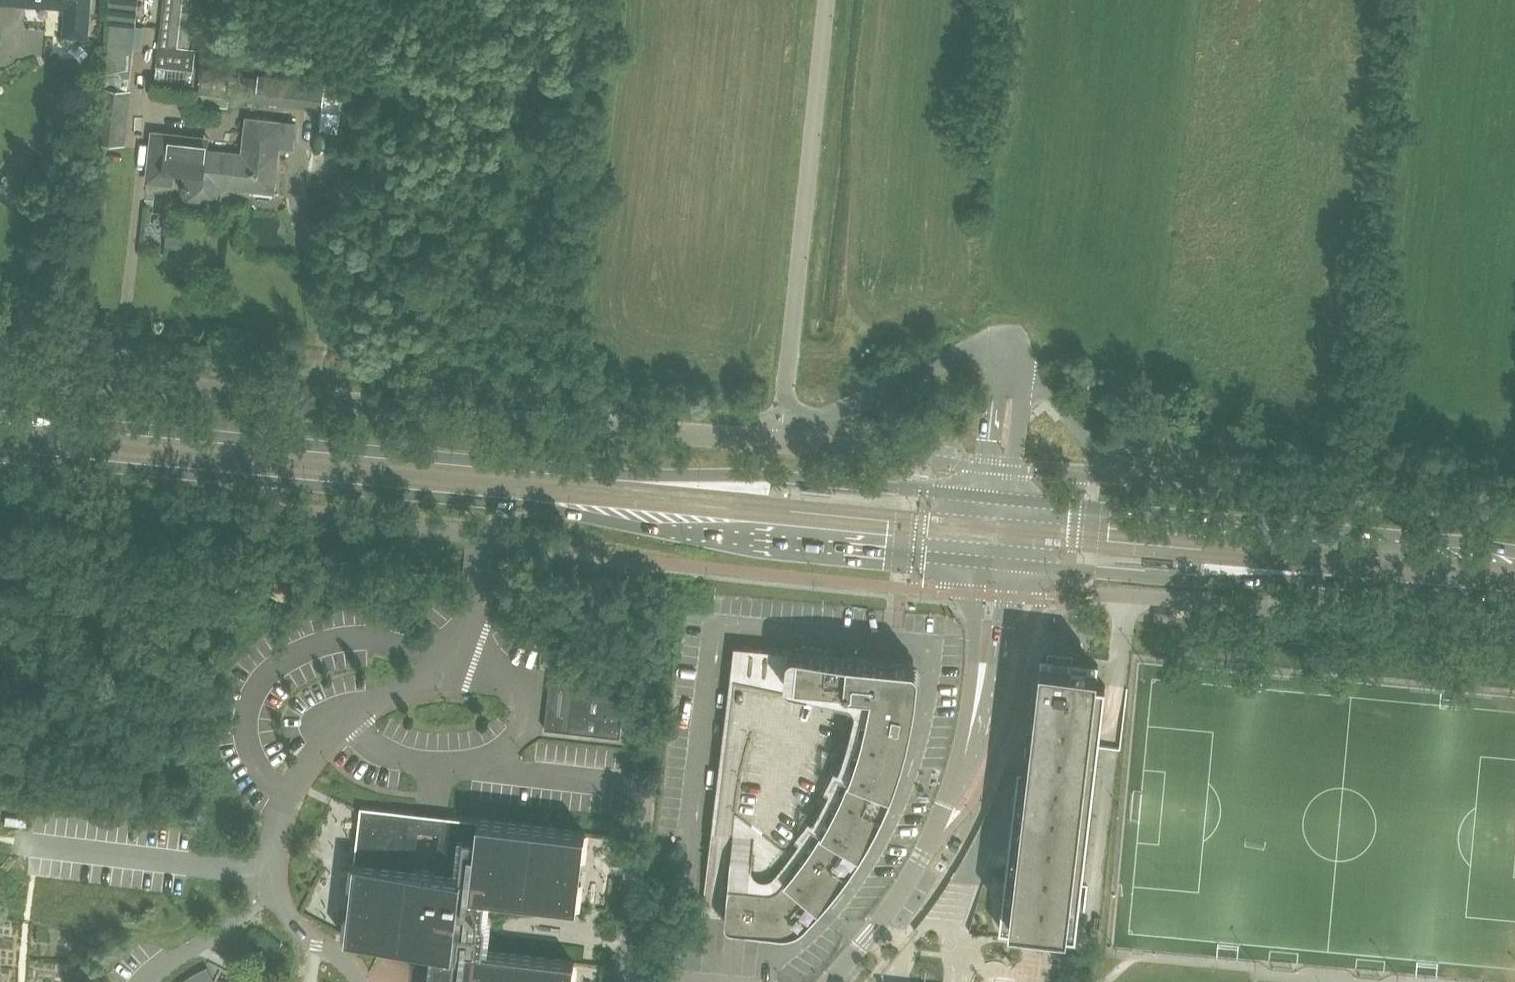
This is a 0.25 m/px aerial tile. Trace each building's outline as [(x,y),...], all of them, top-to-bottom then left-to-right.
[(10,4),(27,5),(67,8),(65,34),(85,35),(88,0),(0,0),(0,3),(10,4)] [(115,25),(143,26),(144,0),(115,0),(115,25)] [(190,51),(174,49),(179,0),(165,0),(156,81),(192,85),(196,52),(190,51)] [(201,72),(199,91),(198,103),(228,106),(229,95),(268,99),(322,106),(324,81),(258,74),(258,75),(232,72),(232,75),(201,72)] [(103,84),(99,125),(98,137),(123,139),(124,128),(128,86),(129,77),(106,75),(103,74),(103,84)] [(184,185),(182,185),(182,190),(186,190),(185,199),(219,203),(221,185),(254,189),(254,190),(274,192),(275,181),(274,181),(281,121),(247,117),(243,153),(207,149),(209,137),(153,131),(147,180),(174,183),(175,168),(185,169),(184,185)] [(1090,380),(1079,379),(1077,394),(1089,395),(1090,380)] [(701,916),(702,916),(725,919),(725,921),(726,923),(726,924),(728,926),(729,927),(731,928),(733,928),(779,933),(783,933),(787,932),(791,931),(795,930),(798,928),(802,926),(804,924),(806,922),(820,906),(831,892),(842,879),(852,864),(861,849),(870,834),(878,818),(886,803),(892,786),(898,770),(904,753),(908,736),(912,720),(915,706),(917,692),(918,681),(919,669),(919,667),(919,666),(918,664),(916,662),(915,662),(739,645),(735,645),(734,648),(731,674),(730,674),(701,916)] [(1000,902),(1000,903),(1003,904),(1002,913),(999,913),(999,914),(1001,914),(1000,927),(1046,932),(1046,934),(1047,935),(1047,932),(1057,933),(1056,936),(1057,936),(1058,933),(1076,936),(1106,684),(1096,683),(1098,664),(1041,657),(1028,766),(1019,765),(1015,796),(1013,796),(1013,797),(1016,797),(1013,826),(1010,826),(1010,827),(1011,827),(1002,902),(1000,902)] [(576,673),(551,670),(545,728),(620,737),(625,699),(574,693),(576,673)] [(574,960),(483,950),(486,927),(485,923),(484,919),(484,916),(484,912),(485,897),(576,907),(585,831),(447,815),(447,817),(452,817),(446,872),(436,871),(404,867),(406,855),(409,856),(411,844),(407,844),(411,812),(416,813),(416,812),(361,805),(345,937),(436,948),(432,981),(572,981),(574,960)] [(1098,940),(1100,927),(1091,926),(1090,939),(1098,940)] [(199,970),(191,974),(183,980),(181,981),(213,981),(214,980),(207,966),(199,970)]
